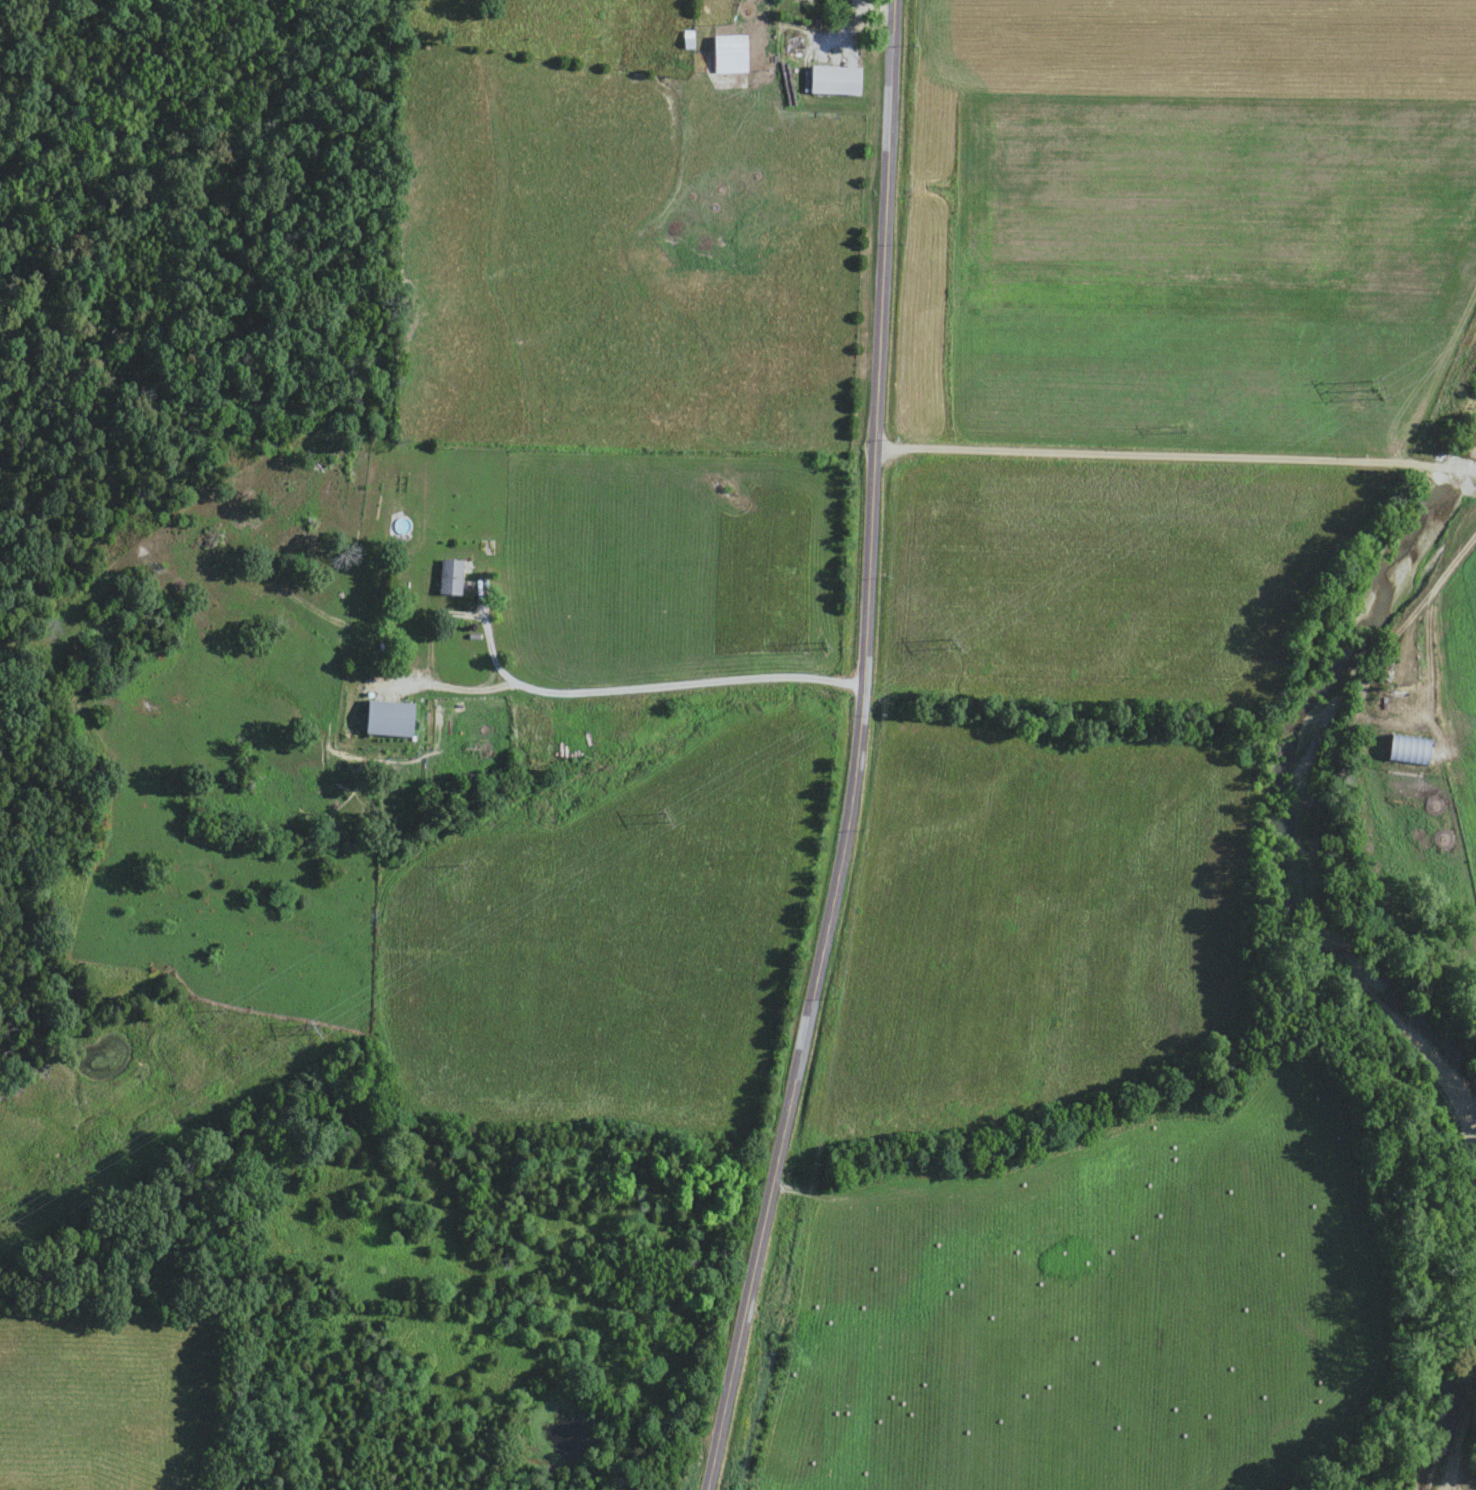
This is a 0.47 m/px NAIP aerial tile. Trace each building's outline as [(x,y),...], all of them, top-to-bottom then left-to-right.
[(711,37),(711,74),(743,74),(743,37),(711,37)] [(807,94),(857,95),(857,68),(808,67),(807,94)] [(458,594),(458,560),(436,560),(436,594),(458,594)] [(361,733),(409,737),(412,703),(363,700),(361,733)] [(1423,767),(1427,740),(1388,734),(1384,761),(1423,767)]
